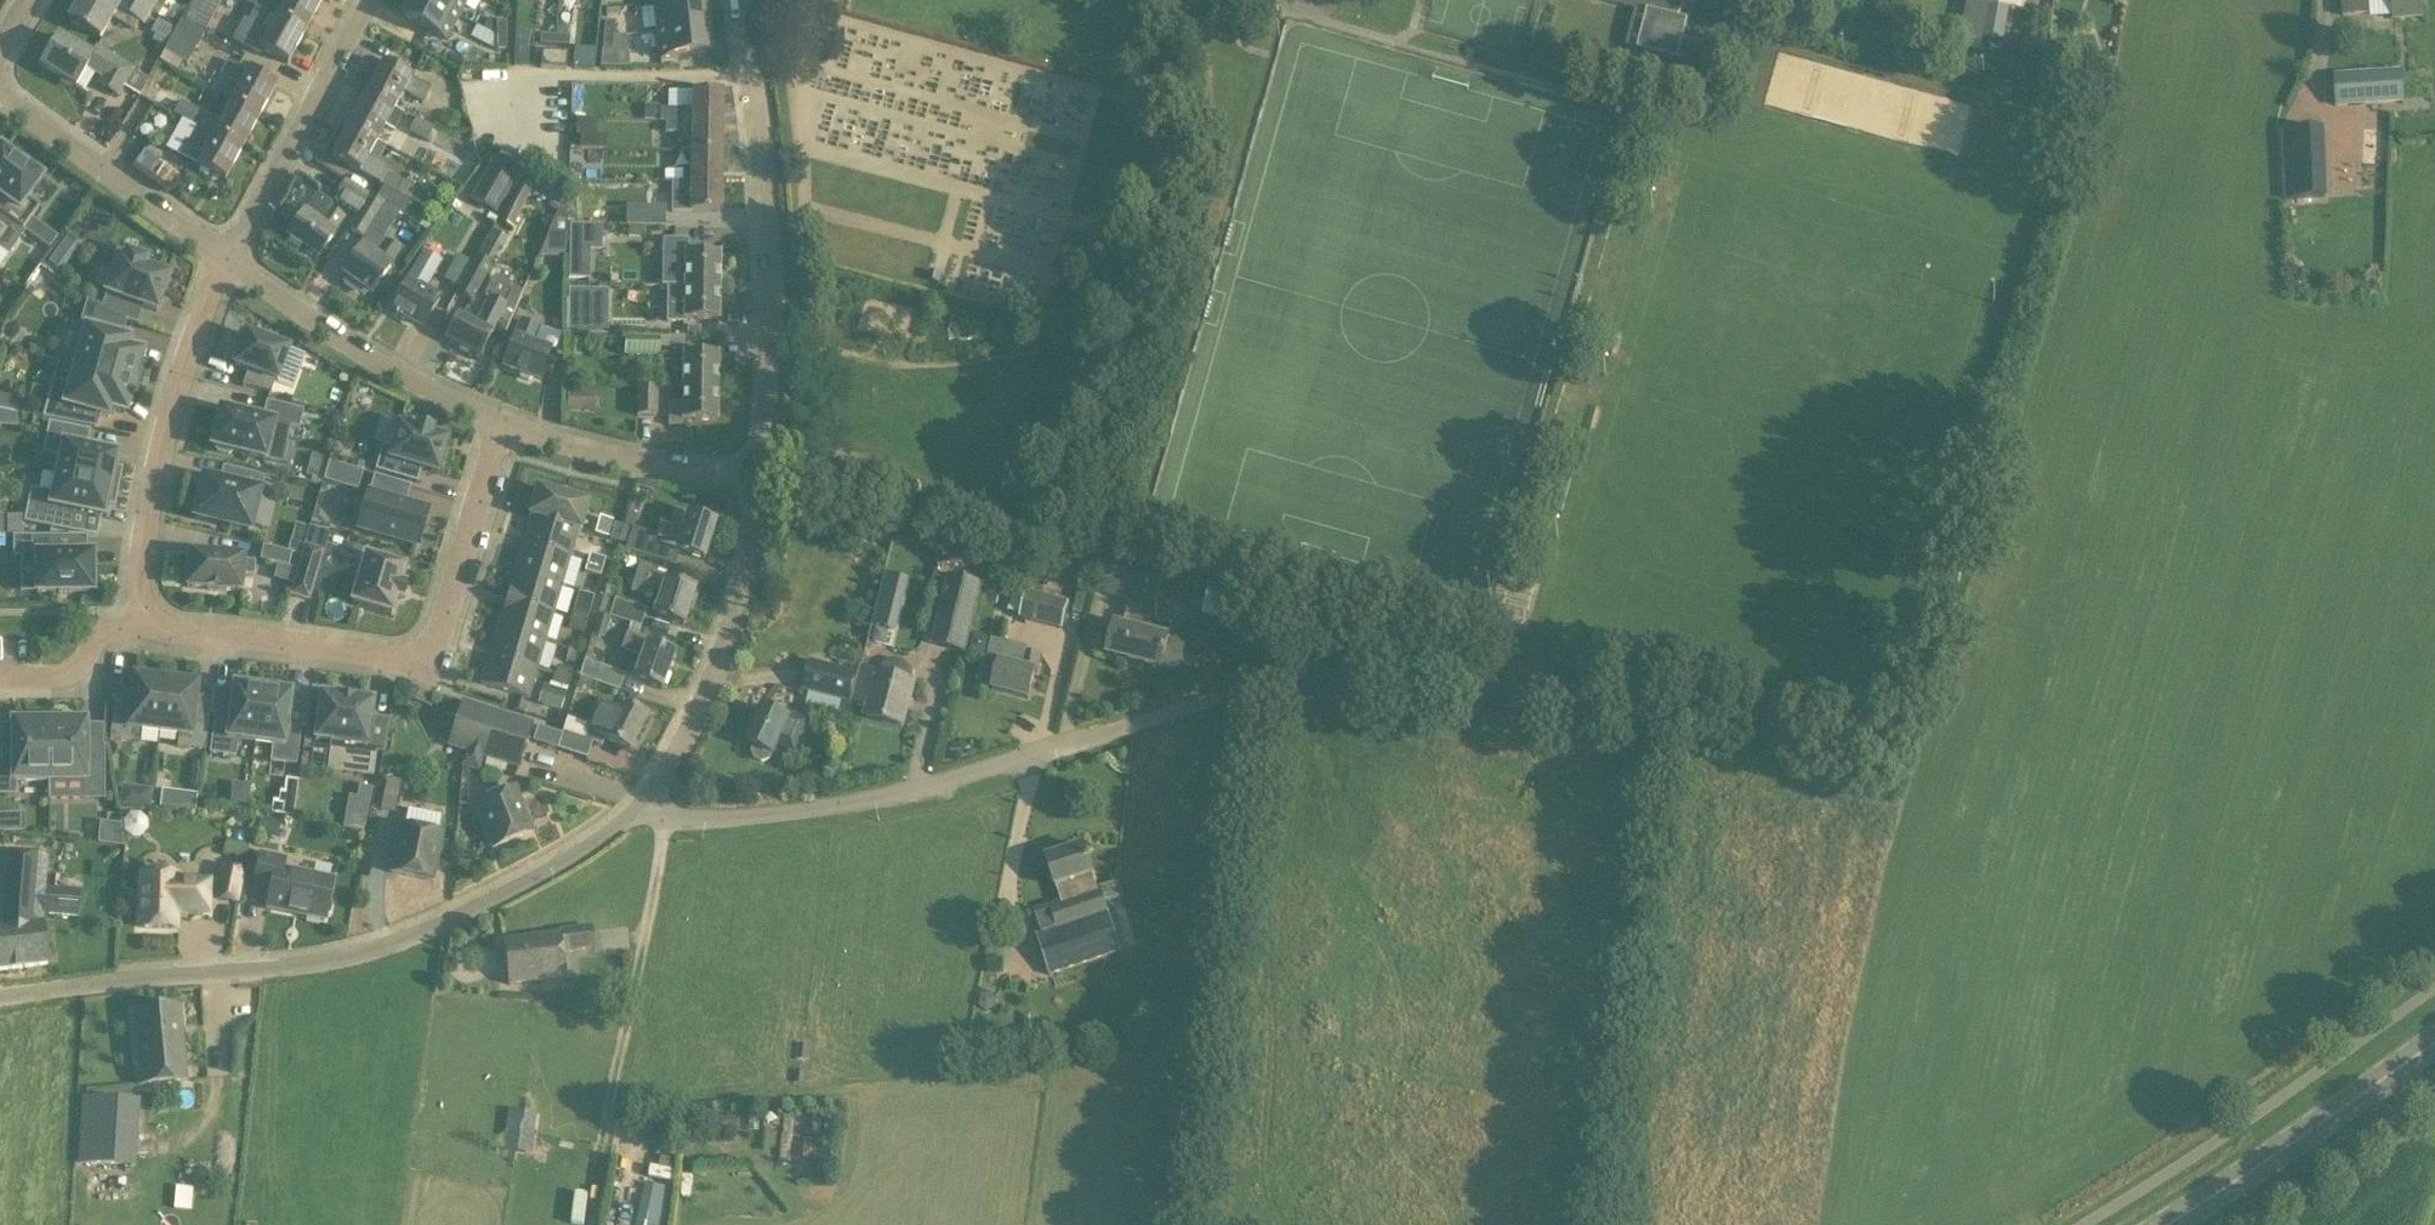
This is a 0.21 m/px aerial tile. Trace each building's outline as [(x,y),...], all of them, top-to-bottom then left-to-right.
[(113,7),(101,0),(81,0),(68,22),(99,40),(112,19),(133,32),(138,23),(144,26),(151,14),(128,0),(117,0),(113,7)] [(151,14),(159,0),(128,0),(151,14)] [(205,32),(222,0),(193,0),(182,20),(205,32)] [(253,9),(257,0),(237,0),(253,9)] [(280,11),(276,19),(304,34),(322,2),(319,0),(273,0),(270,5),(280,11)] [(426,0),(411,0),(401,19),(445,42),(458,17),(426,0)] [(458,17),(467,0),(426,0),(458,17)] [(788,9),(810,7),(810,0),(787,0),(788,9)] [(1635,10),(1626,47),(1677,61),(1687,23),(1677,20),(1685,3),(1687,3),(1688,0),(1598,0),(1635,10)] [(1808,5),(1841,14),(1845,0),(1810,0),(1808,5)] [(1964,16),(1984,20),(1988,0),(1967,0),(1964,16)] [(2343,17),(2369,15),(2368,0),(2342,0),(2343,17)] [(2422,17),(2421,0),(2393,0),(2394,19),(2422,17)] [(654,7),(657,35),(706,29),(704,11),(703,2),(654,7)] [(238,40),(259,51),(287,66),(304,34),(276,19),(256,8),(238,40)] [(181,22),(158,62),(170,69),(176,59),(187,65),(205,36),(181,22)] [(603,37),(613,38),(615,24),(605,23),(603,37)] [(496,38),(506,38),(506,24),(496,24),(496,38)] [(660,60),(704,55),(709,55),(706,29),(657,35),(660,60)] [(516,32),(515,63),(534,64),(534,33),(516,32)] [(539,47),(554,47),(554,37),(540,37),(539,47)] [(554,37),(554,47),(568,48),(569,38),(554,37)] [(613,38),(603,37),(601,51),(611,52),(613,38)] [(506,38),(496,38),(495,53),(506,53),(506,38)] [(75,89),(86,70),(101,79),(97,86),(117,99),(123,89),(138,97),(148,79),(98,49),(92,59),(58,39),(41,68),(75,89)] [(576,64),(594,65),(594,50),(576,50),(576,64)] [(566,72),(567,55),(542,54),(541,70),(566,72)] [(219,76),(240,87),(231,105),(258,120),(276,88),(226,62),(219,76)] [(383,65),(366,97),(397,113),(406,96),(422,105),(430,90),(413,81),(383,65)] [(2404,102),(2402,72),(2335,77),(2337,107),(2404,102)] [(659,109),(659,123),(665,123),(692,122),(722,123),(722,94),(692,93),(692,110),(659,109)] [(167,95),(162,105),(175,112),(173,116),(190,125),(197,111),(167,95)] [(366,97),(349,128),(379,144),(388,128),(393,131),(401,116),(397,113),(366,97)] [(231,105),(214,136),(242,151),(258,120),(231,105)] [(609,134),(597,133),(597,118),(580,117),(579,148),(608,149),(609,134)] [(416,119),(409,131),(427,142),(434,129),(416,119)] [(692,122),(665,123),(666,132),(680,133),(680,140),(680,153),(691,153),(721,154),(722,123),(692,122)] [(176,157),(197,168),(224,183),(242,151),(214,136),(198,127),(189,143),(184,141),(176,157)] [(349,128),(332,160),(362,176),(379,186),(388,169),(382,166),(371,160),(379,144),(349,128)] [(2328,198),(2325,129),(2281,131),(2284,200),(2328,198)] [(22,232),(38,209),(27,200),(42,179),(0,150),(0,198),(1,198),(0,199),(0,216),(22,232)] [(143,151),(133,165),(148,175),(157,161),(143,151)] [(691,171),(691,183),(721,183),(721,154),(691,153),(691,171)] [(495,157),(470,201),(496,215),(520,171),(495,157)] [(664,170),(663,183),(672,183),(682,183),(682,170),(664,170)] [(527,173),(500,224),(512,230),(531,194),(551,205),(549,209),(545,207),(543,211),(553,216),(565,193),(527,173)] [(345,180),(333,199),(357,215),(370,195),(345,180)] [(672,183),(672,213),(720,214),(721,183),(691,183),(682,183),(672,183)] [(304,214),(287,238),(318,260),(335,236),(346,219),(330,208),(332,206),(317,195),(304,214)] [(345,278),(342,285),(352,292),(357,286),(369,294),(372,296),(390,267),(400,251),(382,239),(399,214),(398,214),(383,204),(370,195),(357,215),(347,230),(365,241),(361,249),(342,277),(345,278)] [(620,226),(620,229),(664,229),(663,208),(663,205),(620,206),(620,226)] [(7,255),(24,233),(22,232),(0,216),(0,250),(7,255)] [(25,231),(52,246),(59,235),(32,219),(25,231)] [(569,226),(569,251),(589,252),(602,252),(602,226),(569,226)] [(47,260),(61,269),(81,240),(66,230),(47,260)] [(491,232),(456,294),(472,303),(507,240),(491,232)] [(662,240),(661,287),(666,287),(670,287),(684,288),(719,288),(720,256),(690,255),(687,255),(688,241),(662,240)] [(406,284),(391,310),(424,329),(439,303),(423,294),(441,262),(424,252),(406,284)] [(104,294),(106,294),(100,310),(124,321),(136,325),(142,308),(156,313),(164,290),(169,278),(144,269),(147,261),(125,253),(123,261),(117,259),(104,294)] [(458,317),(446,341),(481,358),(493,334),(499,320),(506,324),(522,290),(494,276),(484,294),(489,297),(475,325),(458,317)] [(666,287),(666,324),(686,325),(686,322),(718,323),(719,288),(684,288),(670,287),(666,287)] [(79,329),(85,330),(74,367),(137,385),(142,369),(138,368),(139,365),(137,364),(140,353),(126,349),(128,341),(119,338),(124,321),(100,310),(87,301),(79,329)] [(567,313),(567,336),(608,337),(608,314),(567,313)] [(515,339),(504,369),(518,374),(519,380),(529,383),(533,380),(538,382),(550,351),(533,345),(540,328),(522,321),(515,339)] [(274,382),(276,383),(288,351),(271,345),(274,339),(258,333),(256,339),(245,335),(243,341),(242,341),(238,350),(237,351),(239,352),(233,367),(247,372),(242,387),(270,394),(274,382)] [(624,337),(624,358),(658,358),(658,349),(657,339),(657,338),(624,337)] [(683,350),(669,349),(670,371),(670,372),(682,375),(682,388),(682,389),(717,389),(717,356),(684,355),(683,350)] [(281,384),(294,388),(304,354),(291,350),(281,384)] [(132,401),(137,385),(74,367),(66,396),(51,391),(42,419),(93,429),(97,415),(106,418),(109,410),(123,414),(126,402),(128,403),(129,400),(132,401)] [(568,411),(596,411),(597,387),(569,387),(568,411)] [(636,388),(636,417),(656,418),(657,388),(636,388)] [(668,404),(668,426),(681,426),(681,422),(716,423),(717,389),(682,389),(682,402),(668,404)] [(22,426),(23,396),(0,395),(0,425),(22,426)] [(303,412),(266,403),(262,420),(220,410),(211,448),(215,449),(217,453),(228,456),(236,455),(236,454),(265,461),(265,460),(282,464),(290,429),(298,431),(303,412)] [(55,476),(115,488),(119,471),(112,469),(115,456),(84,449),(88,432),(49,424),(43,453),(59,456),(55,476)] [(391,450),(382,447),(375,472),(416,484),(420,471),(437,476),(447,442),(430,437),(431,434),(416,429),(415,433),(398,428),(391,450)] [(324,482),(357,492),(362,474),(329,464),(324,482)] [(203,480),(193,518),(248,531),(256,495),(258,495),(263,478),(221,467),(217,483),(203,480)] [(115,488),(55,476),(51,495),(31,490),(24,522),(67,531),(71,511),(102,517),(105,504),(112,505),(115,488)] [(427,511),(405,504),(410,487),(374,476),(357,530),(416,548),(427,511)] [(527,518),(530,519),(577,533),(580,534),(588,506),(536,490),(527,518)] [(715,526),(700,522),(702,516),(688,511),(682,531),(659,523),(655,536),(633,529),(625,551),(674,567),(679,554),(703,562),(715,526)] [(23,535),(24,514),(0,513),(0,534),(23,535)] [(569,561),(577,533),(530,519),(522,547),(569,561)] [(623,527),(614,524),(610,540),(619,543),(623,527)] [(49,537),(13,537),(13,556),(35,556),(35,594),(57,594),(57,595),(69,595),(69,594),(91,594),(91,581),(92,581),(92,568),(91,568),(91,555),(49,555),(49,537)] [(960,552),(935,545),(938,568),(957,565),(960,552)] [(258,561),(287,568),(290,554),(262,547),(258,561)] [(522,547),(513,575),(560,589),(569,561),(522,547)] [(242,558),(189,554),(186,588),(204,590),(208,590),(208,591),(217,592),(217,591),(220,591),(239,593),(241,576),(252,577),(254,562),(242,561),(242,558)] [(590,555),(587,564),(602,568),(605,560),(590,555)] [(399,586),(404,570),(365,558),(351,604),(390,616),(395,600),(400,601),(404,587),(399,586)] [(307,601),(318,566),(299,561),(289,596),(307,601)] [(599,577),(602,568),(587,564),(585,572),(599,577)] [(694,591),(665,582),(667,576),(637,567),(630,592),(643,596),(646,589),(661,594),(654,618),(683,627),(694,591)] [(1159,669),(1160,667),(1170,670),(1179,666),(1183,647),(1176,641),(1167,638),(1170,627),(1151,622),(1161,581),(1113,569),(1108,587),(1094,583),(1091,593),(1129,602),(1123,627),(1115,625),(1108,655),(1159,669)] [(513,575),(505,602),(552,616),(560,589),(513,575)] [(948,577),(931,647),(965,655),(982,585),(948,577)] [(885,578),(872,627),(895,633),(908,583),(885,578)] [(1069,603),(1056,600),(1058,590),(1054,589),(1056,583),(1035,578),(1033,586),(1027,585),(1018,619),(1062,630),(1069,603)] [(607,616),(630,625),(640,628),(645,613),(611,600),(607,616)] [(505,602),(497,630),(544,644),(552,616),(505,602)] [(573,612),(570,620),(585,625),(588,616),(573,612)] [(583,633),(585,625),(570,620),(567,628),(583,633)] [(673,655),(646,645),(647,641),(636,637),(640,628),(630,625),(621,650),(641,658),(633,680),(660,690),(673,655)] [(497,630),(489,658),(536,672),(544,644),(497,630)] [(587,659),(609,665),(614,645),(592,639),(587,659)] [(1028,700),(1035,672),(1038,673),(1042,657),(1027,653),(1027,650),(992,641),(987,660),(998,663),(991,690),(1028,700)] [(489,658),(480,686),(528,700),(536,672),(489,658)] [(619,692),(625,676),(585,661),(579,677),(619,692)] [(880,675),(877,674),(860,670),(851,704),(868,709),(866,718),(901,728),(913,684),(909,683),(910,678),(909,669),(903,663),(894,661),(885,664),(882,667),(880,675)] [(802,691),(849,704),(857,674),(810,662),(802,691)] [(557,667),(554,676),(570,681),(573,672),(557,667)] [(138,731),(157,733),(164,682),(152,680),(153,676),(138,674),(137,679),(132,678),(128,713),(111,711),(108,740),(136,743),(138,731)] [(567,689),(570,681),(554,676),(551,684),(567,689)] [(175,683),(164,682),(157,733),(176,736),(175,748),(204,751),(207,722),(191,720),(195,686),(190,685),(190,681),(175,679),(175,683)] [(236,742),(254,744),(261,690),(258,690),(255,686),(239,684),(234,687),(232,686),(228,717),(213,715),(208,754),(234,758),(236,742)] [(263,690),(261,690),(254,744),(271,746),(269,763),(295,766),(300,727),(285,725),(290,694),(287,694),(284,690),(268,688),(263,690)] [(315,708),(314,720),(316,723),(314,740),(331,742),(328,771),(343,773),(343,774),(345,774),(373,777),(376,750),(365,748),(365,746),(368,717),(369,711),(370,706),(371,704),(369,704),(321,698),(319,697),(319,699),(318,706),(315,708)] [(477,772),(482,756),(517,767),(530,726),(461,704),(448,745),(466,751),(461,766),(477,772)] [(600,706),(589,728),(567,720),(557,749),(586,759),(592,743),(601,746),(604,740),(629,753),(646,718),(619,705),(615,713),(600,706)] [(771,761),(777,747),(796,756),(811,724),(786,712),(784,718),(763,708),(746,743),(755,747),(752,752),(754,760),(762,764),(771,761)] [(69,716),(47,717),(47,780),(84,779),(85,802),(103,801),(103,795),(102,745),(100,745),(100,748),(85,748),(84,721),(69,721),(69,716)] [(47,717),(27,717),(27,722),(12,722),(12,752),(0,752),(0,797),(15,797),(15,780),(47,780),(47,717)] [(396,815),(401,783),(386,780),(380,812),(396,815)] [(365,831),(375,787),(361,784),(358,797),(350,796),(344,826),(365,831)] [(149,811),(151,790),(122,787),(120,807),(149,811)] [(163,804),(197,807),(198,792),(164,789),(163,804)] [(474,804),(492,849),(531,834),(513,789),(474,804)] [(26,832),(26,811),(0,811),(0,831),(26,832)] [(100,823),(98,845),(124,847),(120,825),(100,823)] [(390,873),(431,881),(440,834),(400,825),(390,873)] [(1047,860),(1056,886),(1061,903),(1049,907),(1056,928),(1035,935),(1049,976),(1121,952),(1108,911),(1118,908),(1116,901),(1122,899),(1118,888),(1099,894),(1093,874),(1082,849),(1047,860)] [(45,967),(41,928),(51,915),(78,917),(80,889),(46,886),(48,858),(0,853),(0,971),(45,967)] [(258,856),(251,890),(268,893),(264,910),(323,922),(331,881),(280,870),(282,861),(258,856)] [(214,901),(238,906),(245,871),(220,866),(214,901)] [(175,876),(139,875),(137,928),(173,930),(174,910),(185,910),(185,912),(206,913),(207,882),(175,881),(175,876)] [(560,931),(560,935),(503,943),(508,985),(566,977),(562,953),(593,949),(591,927),(560,931)] [(179,1010),(133,1014),(139,1076),(140,1088),(185,1084),(184,1072),(179,1010)] [(507,1150),(537,1151),(539,1111),(509,1109),(507,1150)] [(84,1119),(81,1163),(131,1167),(134,1122),(84,1119)] [(638,1224),(668,1224),(674,1187),(644,1183),(638,1224)]
